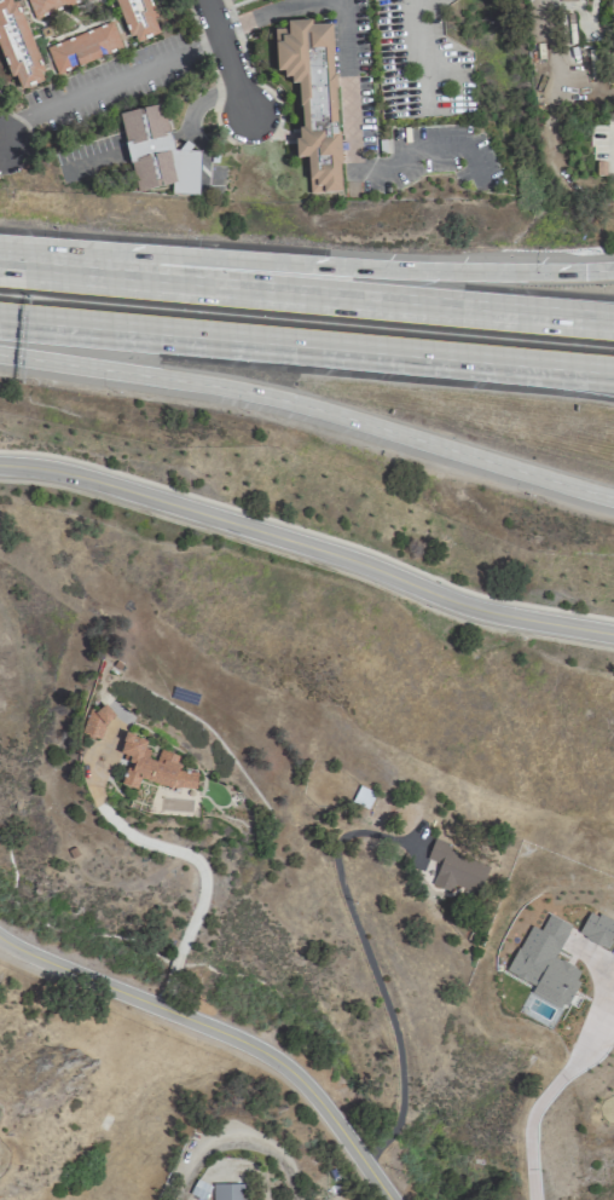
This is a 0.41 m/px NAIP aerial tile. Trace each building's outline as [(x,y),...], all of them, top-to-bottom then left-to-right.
[(13,91),(43,82),(17,0),(0,0),(0,51),(13,91)] [(33,18),(83,0),(26,0),(33,18)] [(130,44),(159,34),(153,18),(154,18),(148,0),(115,0),(130,44)] [(340,192),(331,25),(311,26),(311,21),(286,22),(286,29),(272,30),(275,72),(283,71),(284,82),(294,81),(298,158),(305,158),(307,194),(340,192)] [(122,49),(111,22),(45,47),(56,75),(122,49)] [(203,191),(195,152),(190,153),(189,145),(172,149),(163,105),(119,114),(135,193),(170,186),(172,197),(203,191)] [(100,740),(111,712),(91,704),(80,733),(100,740)] [(140,777),(191,794),(197,774),(176,767),(180,756),(159,749),(155,761),(144,757),(150,741),(126,733),(118,760),(127,763),(120,784),(136,789),(140,777)] [(489,866),(449,851),(451,845),(433,838),(426,858),(440,864),(431,886),(450,893),(453,884),(478,894),(489,866)] [(246,1183),(211,1183),(211,1199),(246,1199),(246,1183)]
